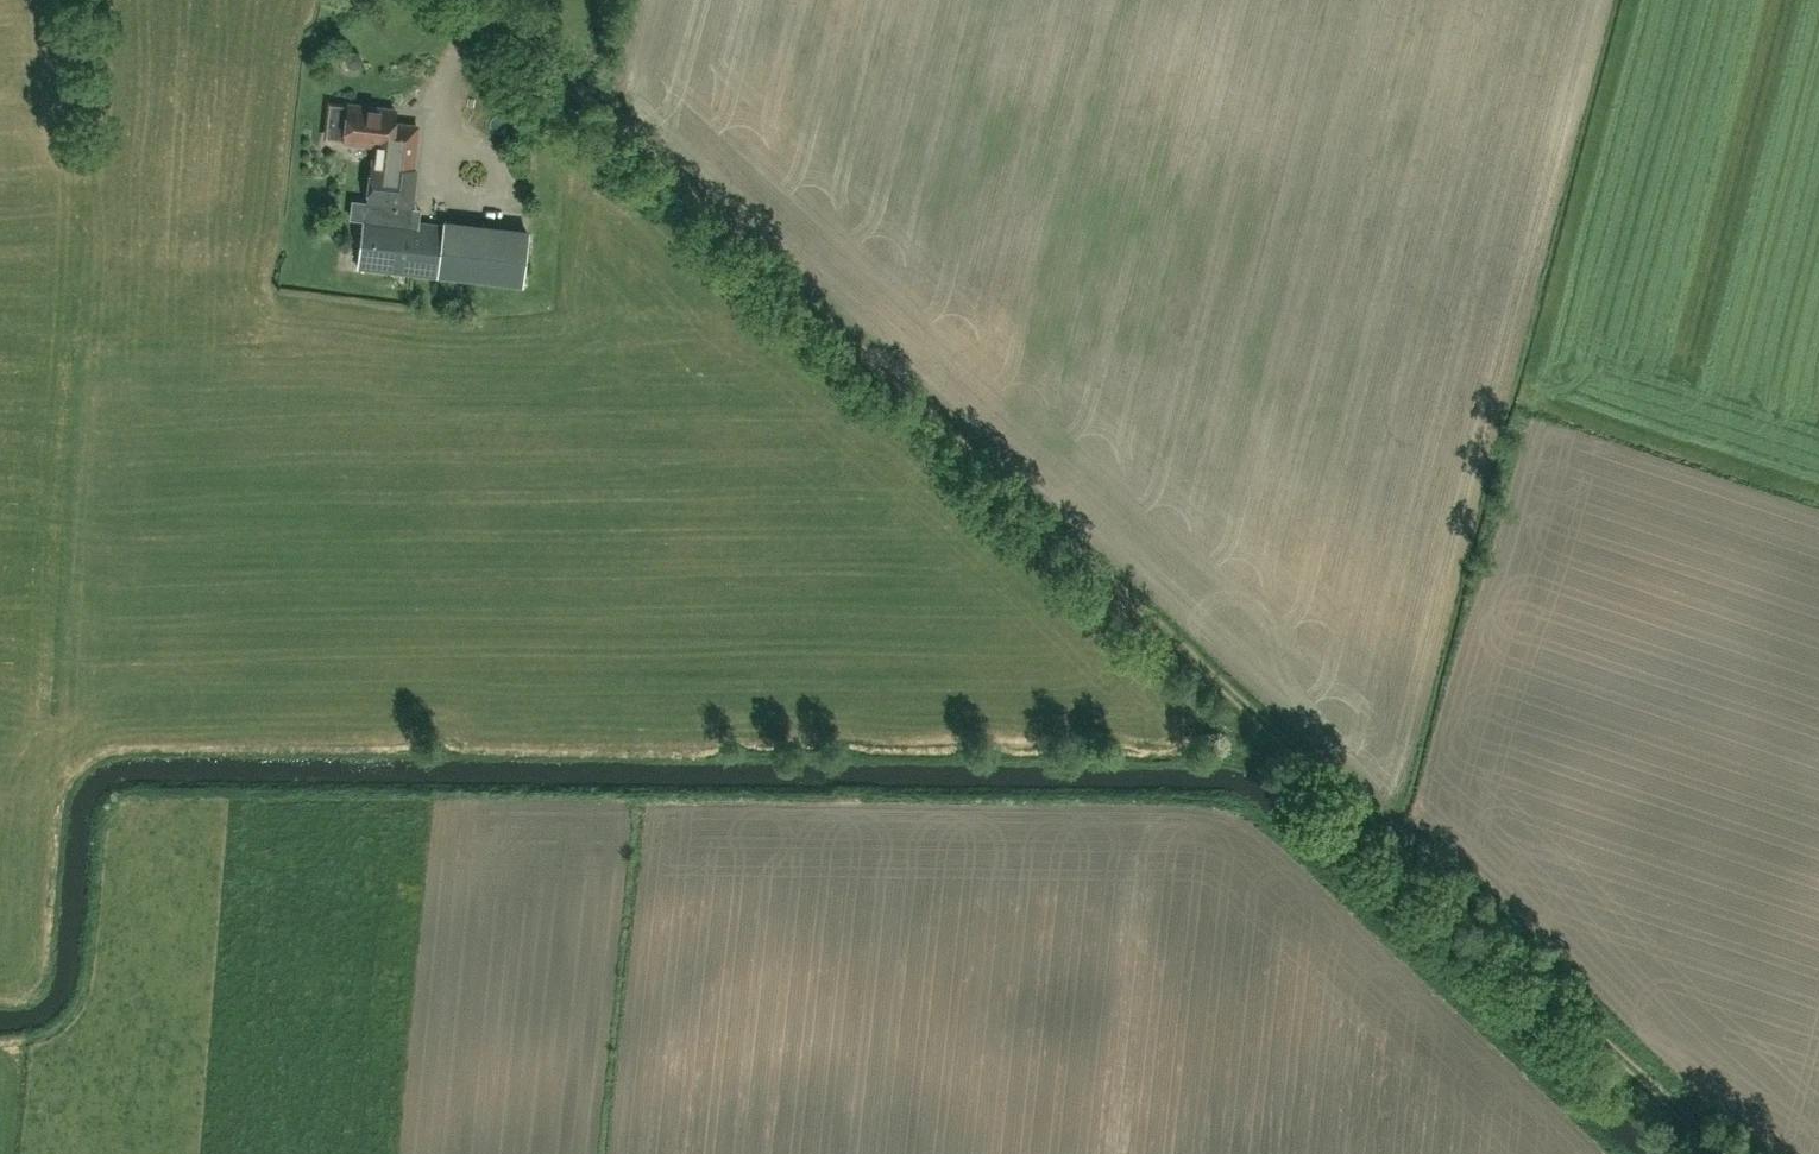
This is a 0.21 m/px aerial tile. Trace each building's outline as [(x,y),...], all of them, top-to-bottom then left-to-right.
[(374,157),(413,161),(417,126),(394,123),(395,109),(348,104),(344,140),(376,143),(374,157)] [(368,202),(366,215),(409,220),(416,168),(412,167),(413,161),(374,157),(373,164),(371,163),(367,201),(368,202)] [(409,220),(366,215),(365,214),(359,266),(523,286),(529,234),(409,220)]
